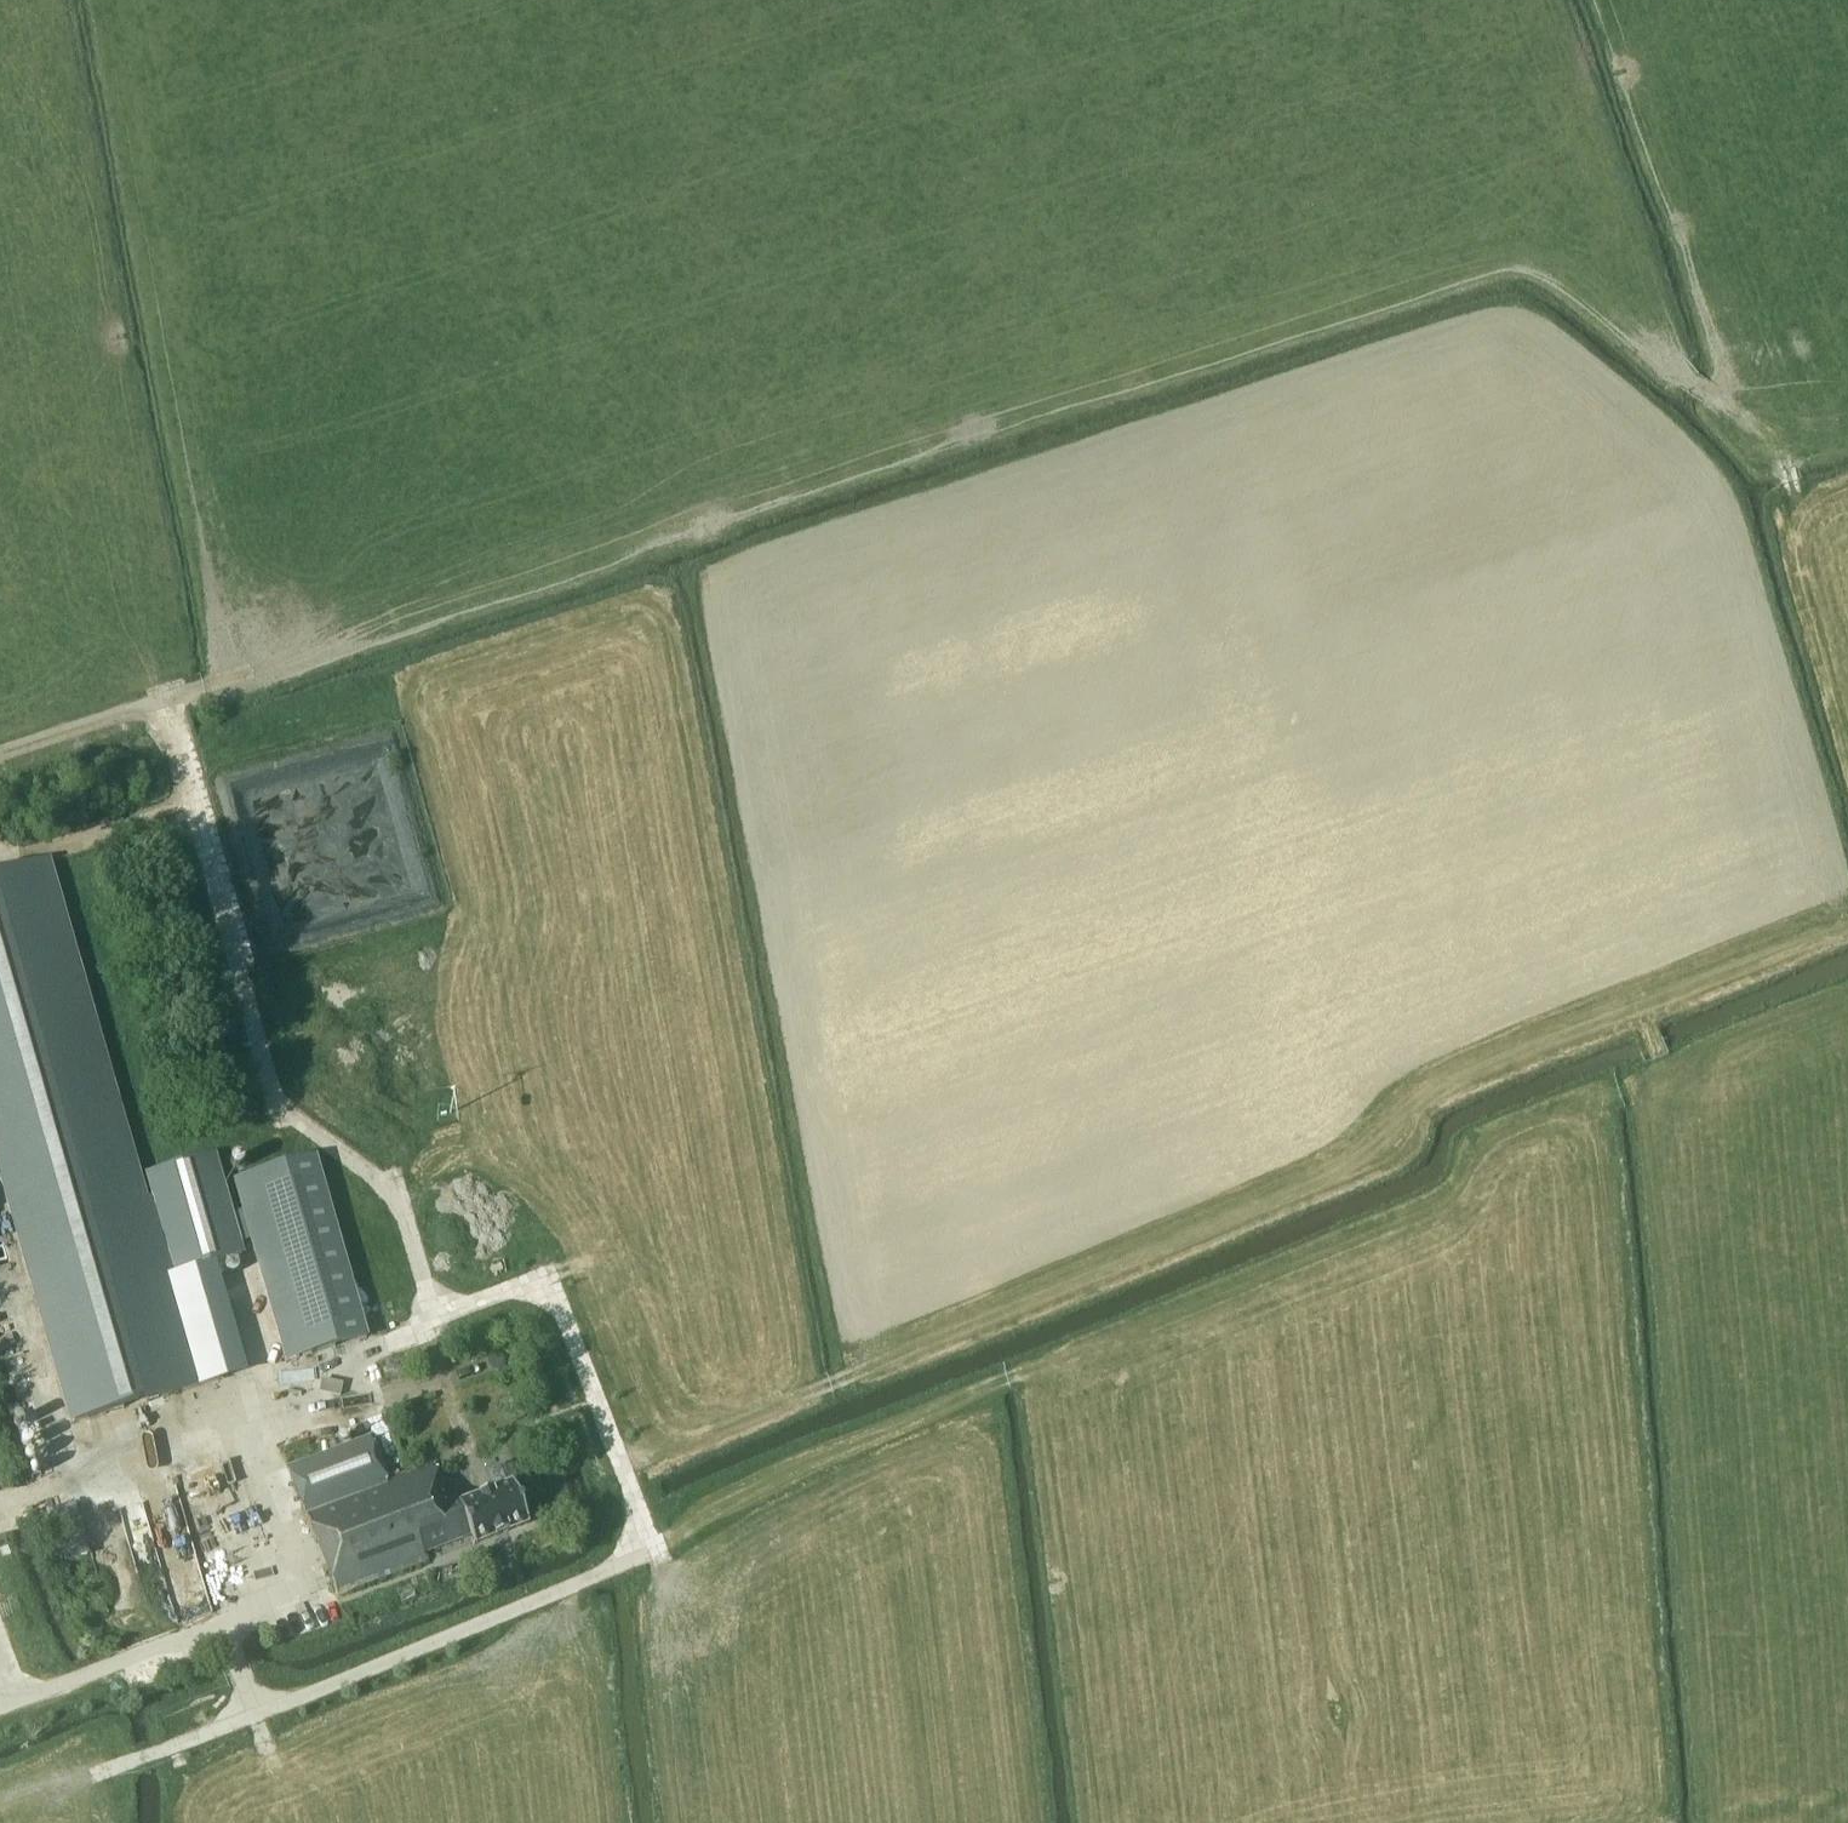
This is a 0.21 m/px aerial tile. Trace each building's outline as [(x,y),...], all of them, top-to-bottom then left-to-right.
[(0,875),(0,1158),(76,1422),(194,1388),(45,862),(0,875)] [(230,1211),(215,1156),(147,1175),(174,1274),(243,1255),(234,1223),(230,1211)] [(244,1220),(285,1362),(366,1338),(314,1157),(232,1180),(240,1208),(230,1211),(234,1223),(244,1220)] [(451,1506),(435,1463),(388,1482),(370,1440),(308,1465),(302,1449),(282,1457),(338,1596),(430,1559),(427,1553),(464,1539),(451,1506)] [(513,1482),(451,1506),(464,1539),(471,1536),(474,1544),(529,1523),(513,1482)] [(55,1577),(99,1570),(90,1507),(54,1512),(60,1549),(51,1551),(55,1577)] [(165,1535),(184,1613),(216,1606),(197,1527),(165,1535)]
